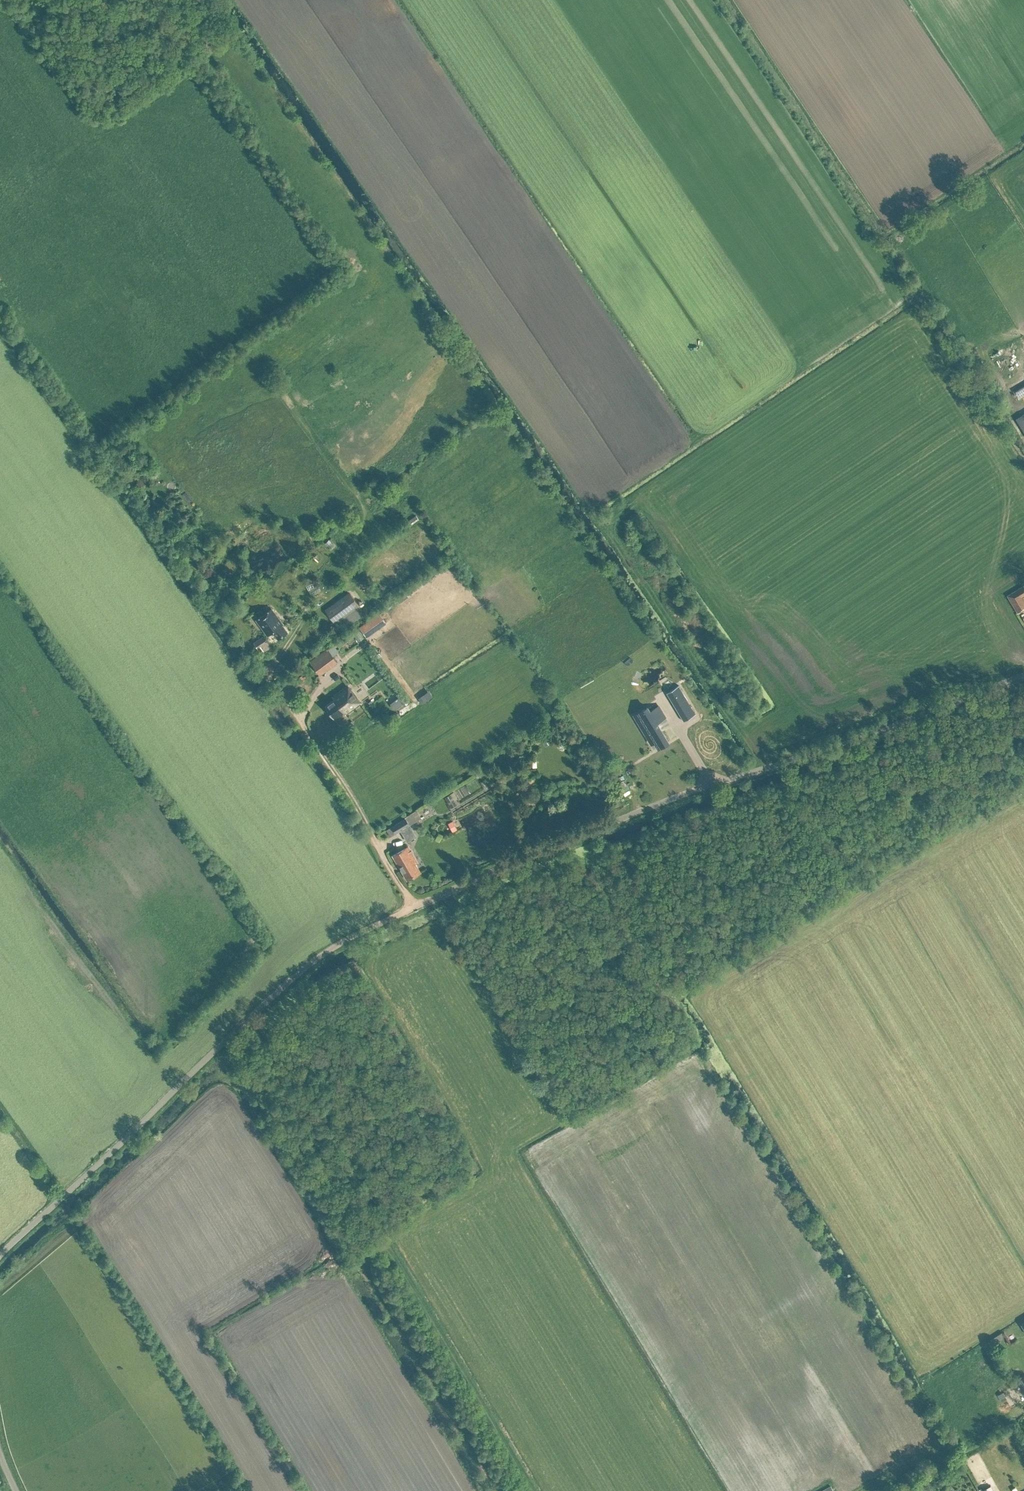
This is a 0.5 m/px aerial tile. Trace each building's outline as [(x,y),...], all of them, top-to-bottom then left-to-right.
[(1015,391),(1019,398),(1023,395),(1023,385),(1015,391)] [(1023,608),(1023,598),(1023,596),(1023,595),(1023,586),(1023,585),(1007,595),(1017,613),(1023,608)] [(340,630),(365,612),(349,591),(325,608),(340,630)] [(284,623),(272,607),(255,619),(267,635),(272,631),(278,639),(288,631),(283,623),(284,623)] [(376,629),(369,619),(359,626),(366,637),(376,629)] [(326,626),(319,632),(323,637),(330,631),(326,626)] [(271,646),(263,635),(253,641),(258,648),(261,646),(264,651),(271,646)] [(327,647),(309,660),(318,674),(336,661),(327,647)] [(683,720),(695,713),(678,684),(666,692),(683,720)] [(345,713),(353,707),(340,690),(332,696),(334,699),(325,706),(334,718),(343,711),(345,713)] [(394,709),(406,700),(402,693),(390,702),(394,709)] [(647,706),(637,712),(642,721),(638,723),(644,733),(648,731),(658,747),(665,743),(660,735),(663,733),(656,722),(665,716),(664,715),(663,716),(657,707),(659,706),(658,705),(650,710),(647,706)] [(541,729),(536,733),(545,745),(551,741),(541,729)] [(716,736),(702,742),(705,747),(718,741),(716,736)] [(665,774),(680,766),(675,756),(677,755),(671,743),(653,752),(665,774)] [(449,793),(444,796),(451,808),(456,805),(449,793)] [(411,822),(421,815),(416,807),(406,814),(411,822)] [(399,830),(409,824),(404,817),(391,825),(395,832),(399,830)] [(447,824),(452,832),(456,830),(452,821),(447,824)] [(416,835),(409,824),(399,830),(406,841),(416,835)] [(406,878),(420,871),(415,862),(418,861),(409,846),(393,854),(406,878)]
